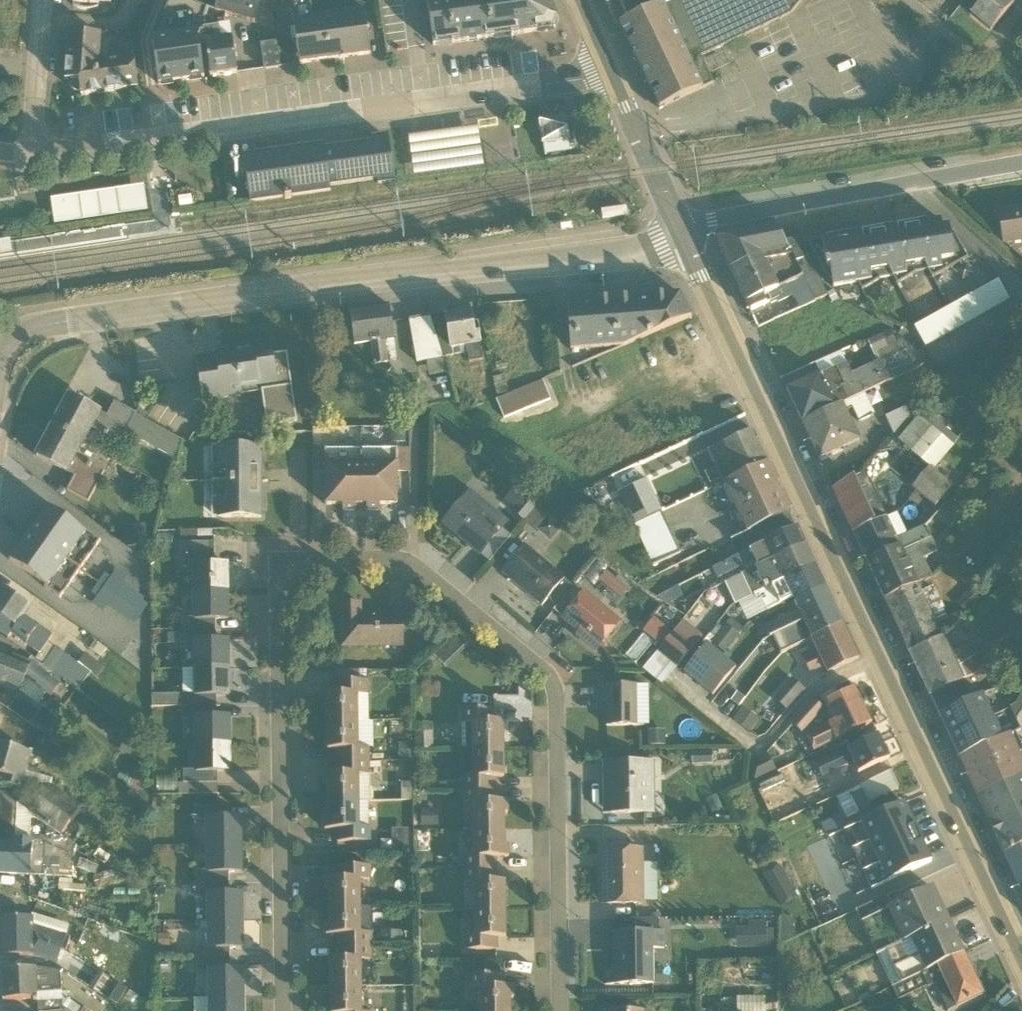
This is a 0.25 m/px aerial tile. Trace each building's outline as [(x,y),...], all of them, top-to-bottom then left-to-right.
[(223,25),(225,17),(253,24),(260,0),(210,0),(198,43),(204,42),(211,78),(236,75),(229,24),(223,25)] [(329,62),(320,0),(289,0),(299,66),(329,62)] [(329,62),(370,57),(362,0),(320,0),(329,62)] [(548,0),(425,0),(433,47),(552,30),(556,17),(548,0)] [(618,25),(671,0),(606,0),(618,25)] [(618,25),(658,111),(713,85),(700,58),(790,15),(803,0),(671,0),(618,25)] [(971,15),(990,31),(1017,0),(983,0),(971,15)] [(178,19),(147,24),(155,80),(171,77),(172,83),(203,78),(198,43),(182,45),(178,19)] [(64,79),(80,95),(137,88),(131,49),(118,52),(117,59),(100,59),(102,37),(65,33),(64,79)] [(277,44),(263,46),(266,69),(280,68),(277,44)] [(567,119),(535,123),(543,162),(569,158),(567,119)] [(476,127),(407,136),(412,177),(483,168),(476,127)] [(323,149),(243,161),(249,203),(284,198),(284,200),(290,200),(290,198),(330,192),(329,187),(376,181),(377,185),(394,183),(388,140),(371,143),(371,147),(324,154),(323,149)] [(143,186),(50,199),(53,225),(146,211),(143,186)] [(998,211),(1003,246),(1021,244),(1021,207),(998,211)] [(625,208),(600,212),(602,221),(626,217),(625,208)] [(855,236),(807,244),(828,280),(830,280),(832,289),(857,285),(861,291),(878,281),(877,280),(892,278),(896,285),(913,275),(913,273),(928,272),(931,279),(966,259),(952,233),(948,235),(948,229),(941,230),(940,222),(896,229),(897,237),(891,238),(890,230),(861,235),(862,243),(856,244),(855,236)] [(571,224),(559,226),(560,233),(571,231),(571,224)] [(802,278),(812,298),(814,303),(825,298),(797,238),(795,239),(784,246),(774,226),(774,224),(720,233),(715,241),(729,271),(758,257),(762,264),(765,263),(778,289),(802,278)] [(758,257),(729,271),(749,313),(782,297),(788,309),(812,298),(802,278),(778,289),(765,263),(762,264),(758,257)] [(966,265),(955,272),(961,282),(972,276),(966,265)] [(1009,302),(997,281),(913,328),(924,348),(1009,302)] [(630,299),(633,343),(690,319),(679,295),(630,299)] [(612,300),(616,349),(633,343),(630,299),(612,300)] [(598,301),(601,350),(616,349),(612,300),(598,301)] [(601,350),(598,301),(566,304),(569,352),(601,350)] [(385,343),(393,342),(388,307),(365,310),(366,313),(349,315),(353,347),(369,345),(372,366),(387,364),(385,343)] [(429,318),(442,359),(467,354),(468,364),(482,362),(476,327),(472,328),(469,311),(429,318)] [(442,359),(429,318),(408,321),(416,365),(442,359)] [(889,332),(866,342),(875,362),(898,353),(889,332)] [(385,343),(387,364),(396,364),(393,342),(385,343)] [(215,358),(195,361),(202,404),(261,394),(266,427),(296,423),(286,355),(272,357),(270,344),(219,352),(215,357),(215,358)] [(801,424),(863,394),(888,383),(878,362),(851,375),(845,363),(836,368),(844,386),(840,388),(831,370),(785,391),(801,424)] [(503,377),(492,379),(496,397),(507,394),(503,377)] [(542,382),(496,401),(503,420),(549,400),(542,382)] [(863,394),(801,424),(818,460),(858,441),(845,412),(851,409),(858,423),(874,415),(863,394)] [(462,396),(456,404),(471,415),(476,407),(462,396)] [(69,398),(53,427),(86,446),(94,433),(118,446),(124,435),(174,463),(185,444),(114,404),(105,419),(69,398)] [(904,408),(885,418),(893,436),(909,417),(904,408)] [(917,418),(896,442),(931,471),(953,448),(917,418)] [(86,446),(53,427),(35,458),(72,479),(65,491),(86,503),(103,474),(78,460),(86,446)] [(724,484),(766,465),(751,433),(709,453),(724,484)] [(212,447),(211,482),(261,483),(262,448),(212,447)] [(361,451),(326,451),(326,510),(361,510),(361,451)] [(396,451),(361,451),(361,510),(396,510),(396,451)] [(755,529),(789,513),(766,465),(724,484),(746,533),(755,529)] [(928,469),(911,490),(934,508),(950,487),(928,469)] [(261,483),(211,482),(211,519),(261,520),(261,483)] [(471,492),(443,527),(480,557),(508,521),(471,492)] [(629,513),(634,524),(661,513),(655,501),(629,513)] [(82,533),(47,508),(8,562),(45,588),(44,589),(59,600),(99,543),(84,532),(82,533)] [(679,554),(661,513),(634,524),(653,565),(679,554)] [(755,529),(764,546),(797,531),(789,513),(755,529)] [(551,537),(561,526),(549,515),(539,526),(551,537)] [(853,535),(867,567),(928,539),(923,527),(896,539),(887,519),(853,535)] [(144,526),(122,530),(125,548),(147,544),(144,526)] [(805,547),(797,531),(764,546),(771,563),(805,547)] [(867,567),(885,602),(918,585),(931,578),(922,560),(936,553),(928,539),(867,567)] [(191,568),(192,594),(228,593),(227,566),(213,566),(212,543),(174,544),(174,568),(191,568)] [(523,545),(500,574),(543,608),(566,579),(523,545)] [(781,583),(814,567),(805,547),(771,563),(781,583)] [(791,606),(825,590),(814,567),(781,583),(791,606)] [(104,574),(97,584),(136,611),(145,599),(124,584),(127,579),(115,571),(110,578),(104,574)] [(606,575),(599,584),(620,600),(627,592),(606,575)] [(136,611),(97,584),(90,595),(96,599),(91,606),(102,614),(106,608),(128,623),(136,611)] [(885,602),(909,654),(943,638),(955,634),(933,588),(922,594),(918,585),(885,602)] [(47,643),(59,626),(2,587),(0,590),(0,634),(7,639),(10,635),(39,655),(35,661),(71,685),(83,668),(47,643)] [(676,588),(657,598),(667,605),(680,597),(676,588)] [(800,624),(834,608),(825,590),(791,606),(800,624)] [(583,592),(560,621),(582,638),(580,641),(594,652),(619,621),(583,592)] [(192,594),(192,619),(180,619),(180,633),(215,632),(215,621),(228,621),(228,593),(192,594)] [(401,615),(360,616),(359,604),(341,605),(342,647),(402,645),(401,615)] [(808,641),(842,626),(834,608),(800,624),(808,641)] [(644,629),(663,644),(674,629),(655,614),(644,629)] [(723,654),(742,629),(729,620),(710,644),(723,654)] [(663,686),(701,638),(681,622),(642,670),(663,686)] [(824,675),(858,659),(842,626),(808,641),(824,675)] [(215,632),(180,633),(180,645),(192,645),(192,671),(228,670),(228,642),(215,642),(215,632)] [(468,648),(455,635),(432,657),(445,670),(468,648)] [(943,638),(909,654),(937,715),(976,698),(967,679),(984,671),(971,644),(950,654),(943,638)] [(712,695),(734,668),(706,645),(684,673),(712,695)] [(0,658),(0,686),(20,694),(42,708),(61,685),(33,664),(14,658),(11,662),(0,658)] [(182,671),(182,696),(152,696),(152,709),(182,709),(215,708),(215,697),(228,697),(228,670),(192,671),(182,671)] [(326,695),(327,725),(358,724),(357,696),(368,696),(367,679),(388,678),(388,671),(367,672),(334,673),(335,695),(326,695)] [(804,692),(792,680),(772,700),(784,712),(804,692)] [(636,685),(603,686),(604,728),(637,727),(636,685)] [(814,751),(871,724),(854,689),(824,703),(828,712),(834,726),(808,738),(814,751)] [(1009,707),(1015,720),(1021,710),(1021,694),(1021,693),(1014,705),(1009,707)] [(937,715),(948,737),(992,717),(982,695),(976,698),(937,715)] [(822,709),(813,702),(792,725),(801,733),(822,709)] [(45,734),(54,722),(37,708),(27,720),(45,734)] [(228,717),(214,717),(215,708),(182,709),(182,721),(193,721),(194,746),(228,746),(228,717)] [(461,711),(461,751),(471,751),(502,751),(501,722),(494,722),(493,710),(461,711)] [(750,733),(758,721),(742,710),(734,722),(750,733)] [(1003,739),(992,717),(948,737),(958,760),(1003,739)] [(327,725),(328,751),(336,751),(336,763),(370,762),(370,749),(359,749),(358,724),(327,725)] [(432,750),(432,726),(415,726),(415,750),(432,750)] [(664,731),(647,732),(647,747),(665,746),(664,731)] [(958,760),(977,798),(1021,776),(1021,735),(1020,732),(1003,739),(958,760)] [(889,762),(878,737),(815,765),(820,777),(851,764),(856,776),(889,762)] [(124,738),(118,754),(137,760),(142,744),(124,738)] [(398,743),(398,760),(410,760),(410,743),(398,743)] [(181,773),(182,785),(216,784),(216,774),(228,774),(228,746),(194,746),(194,773),(181,773)] [(50,787),(51,781),(25,774),(30,756),(0,747),(0,778),(4,779),(1,787),(39,798),(28,814),(61,837),(80,808),(50,787)] [(460,777),(460,791),(494,791),(494,778),(502,778),(502,751),(471,751),(472,777),(460,777)] [(714,752),(690,752),(690,765),(707,764),(707,763),(715,762),(714,752)] [(758,758),(754,783),(775,773),(767,754),(758,758)] [(327,788),(328,803),(360,802),(371,802),(370,762),(336,763),(336,774),(323,774),(324,788),(327,788)] [(653,764),(601,765),(603,816),(655,814),(653,764)] [(898,789),(890,772),(836,798),(846,819),(870,807),(868,803),(898,789)] [(977,798),(1003,854),(1021,846),(1021,776),(977,798)] [(155,778),(155,795),(176,795),(176,778),(155,778)] [(471,804),(472,832),(502,831),(503,814),(507,814),(506,802),(494,802),(494,791),(460,791),(460,804),(471,804)] [(108,794),(96,806),(113,824),(123,816),(113,805),(115,802),(108,794)] [(0,820),(0,873),(69,880),(72,845),(61,837),(28,814),(2,797),(0,820)] [(324,820),(324,832),(336,832),(337,844),(370,843),(370,828),(361,829),(360,802),(328,803),(328,820),(324,820)] [(843,832),(869,889),(930,863),(903,804),(847,830),(843,832)] [(202,821),(202,849),(241,848),(241,819),(227,820),(227,809),(193,809),(193,822),(202,821)] [(438,810),(420,811),(420,827),(438,826),(438,810)] [(843,832),(847,830),(841,816),(820,826),(827,838),(843,832)] [(408,830),(391,830),(392,851),(408,850),(408,830)] [(495,870),(495,859),(507,858),(506,846),(503,846),(502,831),(472,832),(472,857),(461,857),(461,871),(495,870)] [(764,861),(782,853),(777,841),(758,850),(764,861)] [(1003,854),(1017,886),(1021,884),(1021,846),(1003,854)] [(228,884),(228,874),(242,873),(241,848),(202,849),(203,873),(193,873),(194,885),(228,884)] [(642,851),(603,852),(605,905),(644,904),(642,851)] [(329,893),(329,909),(359,908),(359,881),(370,881),(370,868),(337,868),(337,879),(324,880),(325,893),(329,893)] [(795,898),(779,868),(763,876),(779,907),(795,898)] [(503,883),(495,883),(495,870),(461,871),(461,885),(472,885),(473,910),(504,909),(503,883)] [(194,898),(202,898),(203,924),(241,924),(241,895),(228,895),(228,884),(194,885),(194,898)] [(855,912),(874,956),(946,920),(931,890),(892,908),(885,897),(855,912)] [(338,936),(338,948),(372,948),(371,908),(359,908),(329,909),(329,924),(325,924),(326,936),(338,936)] [(462,937),(463,951),(496,951),(496,939),(505,938),(504,909),(473,910),(474,937),(462,937)] [(67,926),(32,917),(32,921),(1,921),(1,955),(33,956),(31,959),(56,965),(67,926)] [(790,940),(789,918),(778,918),(779,945),(790,940)] [(656,919),(612,921),(614,966),(604,966),(605,987),(653,986),(652,949),(665,949),(664,932),(656,932),(656,919)] [(961,954),(946,920),(874,956),(890,987),(961,954)] [(735,929),(735,949),(766,948),(766,946),(773,946),(772,930),(766,931),(765,921),(747,922),(748,929),(735,929)] [(228,961),(228,950),(242,950),(241,924),(203,924),(198,924),(198,948),(194,948),(194,960),(228,961)] [(411,933),(380,933),(380,943),(411,944),(411,933)] [(372,948),(338,948),(338,960),(329,960),(330,988),(362,987),(361,962),(372,962),(372,948)] [(961,954),(890,987),(897,1001),(934,984),(946,1010),(949,1010),(981,996),(961,954)] [(242,971),(228,971),(228,961),(194,960),(194,973),(204,973),(204,997),(243,997),(242,971)] [(37,1002),(37,1010),(84,1010),(62,995),(59,975),(35,972),(2,973),(3,1002),(37,1002)] [(99,974),(90,988),(125,1010),(156,1010),(156,1009),(99,974)] [(477,1010),(508,1010),(508,1000),(511,1000),(511,988),(500,988),(499,975),(466,976),(467,989),(477,989),(477,1010)] [(331,1010),(362,1010),(362,987),(330,988),(331,1010)] [(243,997),(204,997),(192,998),(192,1010),(243,1010),(243,997)] [(765,999),(736,999),(736,1010),(765,1010),(765,999)] [(1018,999),(999,1010),(1021,1010),(1021,1008),(1018,999)]
